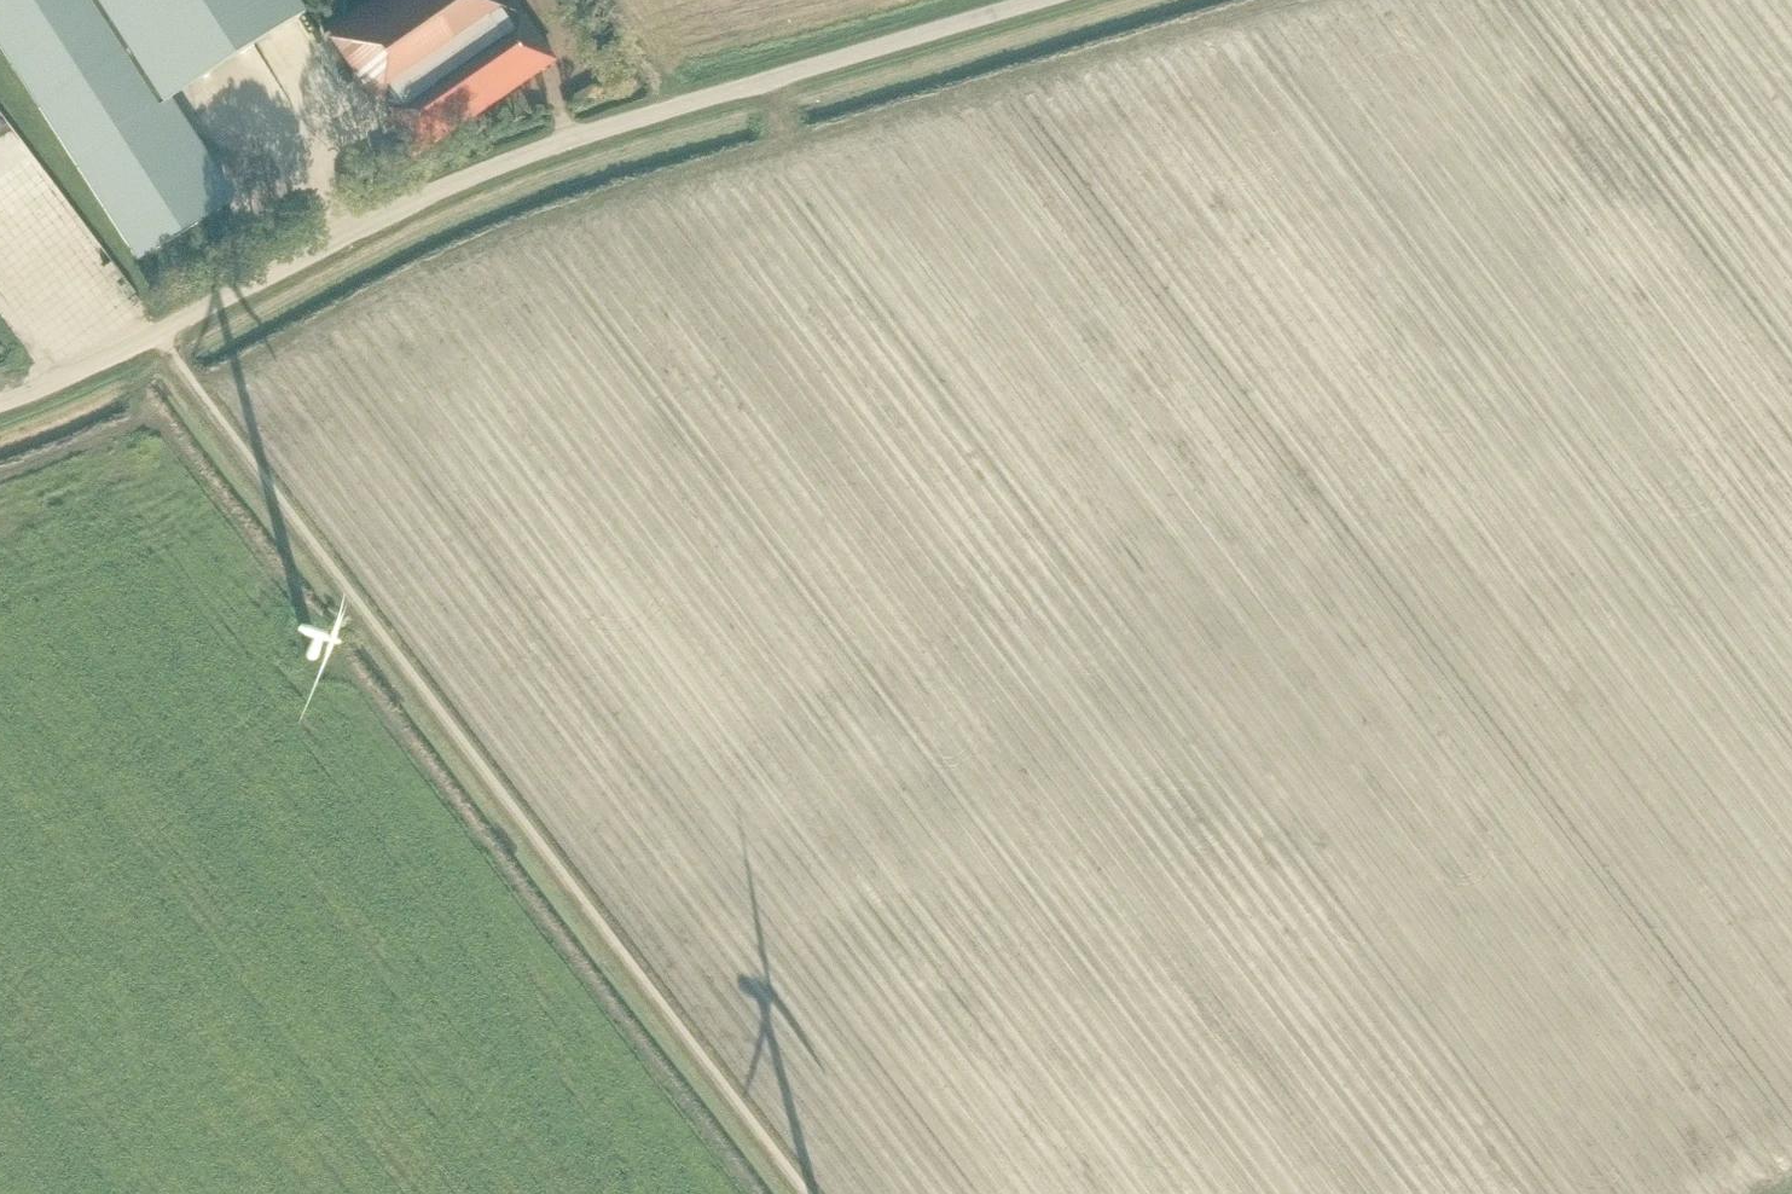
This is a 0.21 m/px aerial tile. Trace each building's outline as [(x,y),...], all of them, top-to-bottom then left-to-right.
[(298,19),(304,14),(295,0),(0,0),(0,49),(138,262),(222,208),(158,108),(298,19)] [(521,19),(508,0),(378,0),(327,35),(414,161),(553,66),(521,19)] [(379,174),(392,168),(386,154),(372,161),(379,174)] [(358,181),(376,172),(371,162),(353,171),(358,181)]
